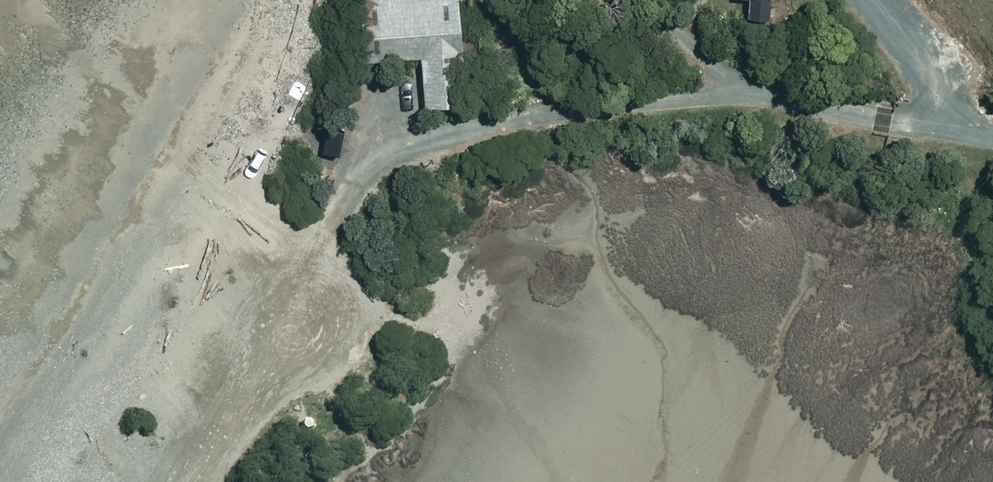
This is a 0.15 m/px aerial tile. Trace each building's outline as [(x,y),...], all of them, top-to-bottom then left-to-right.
[(458,0),(381,0),(385,58),(421,56),(424,109),(465,107),(458,0)]
